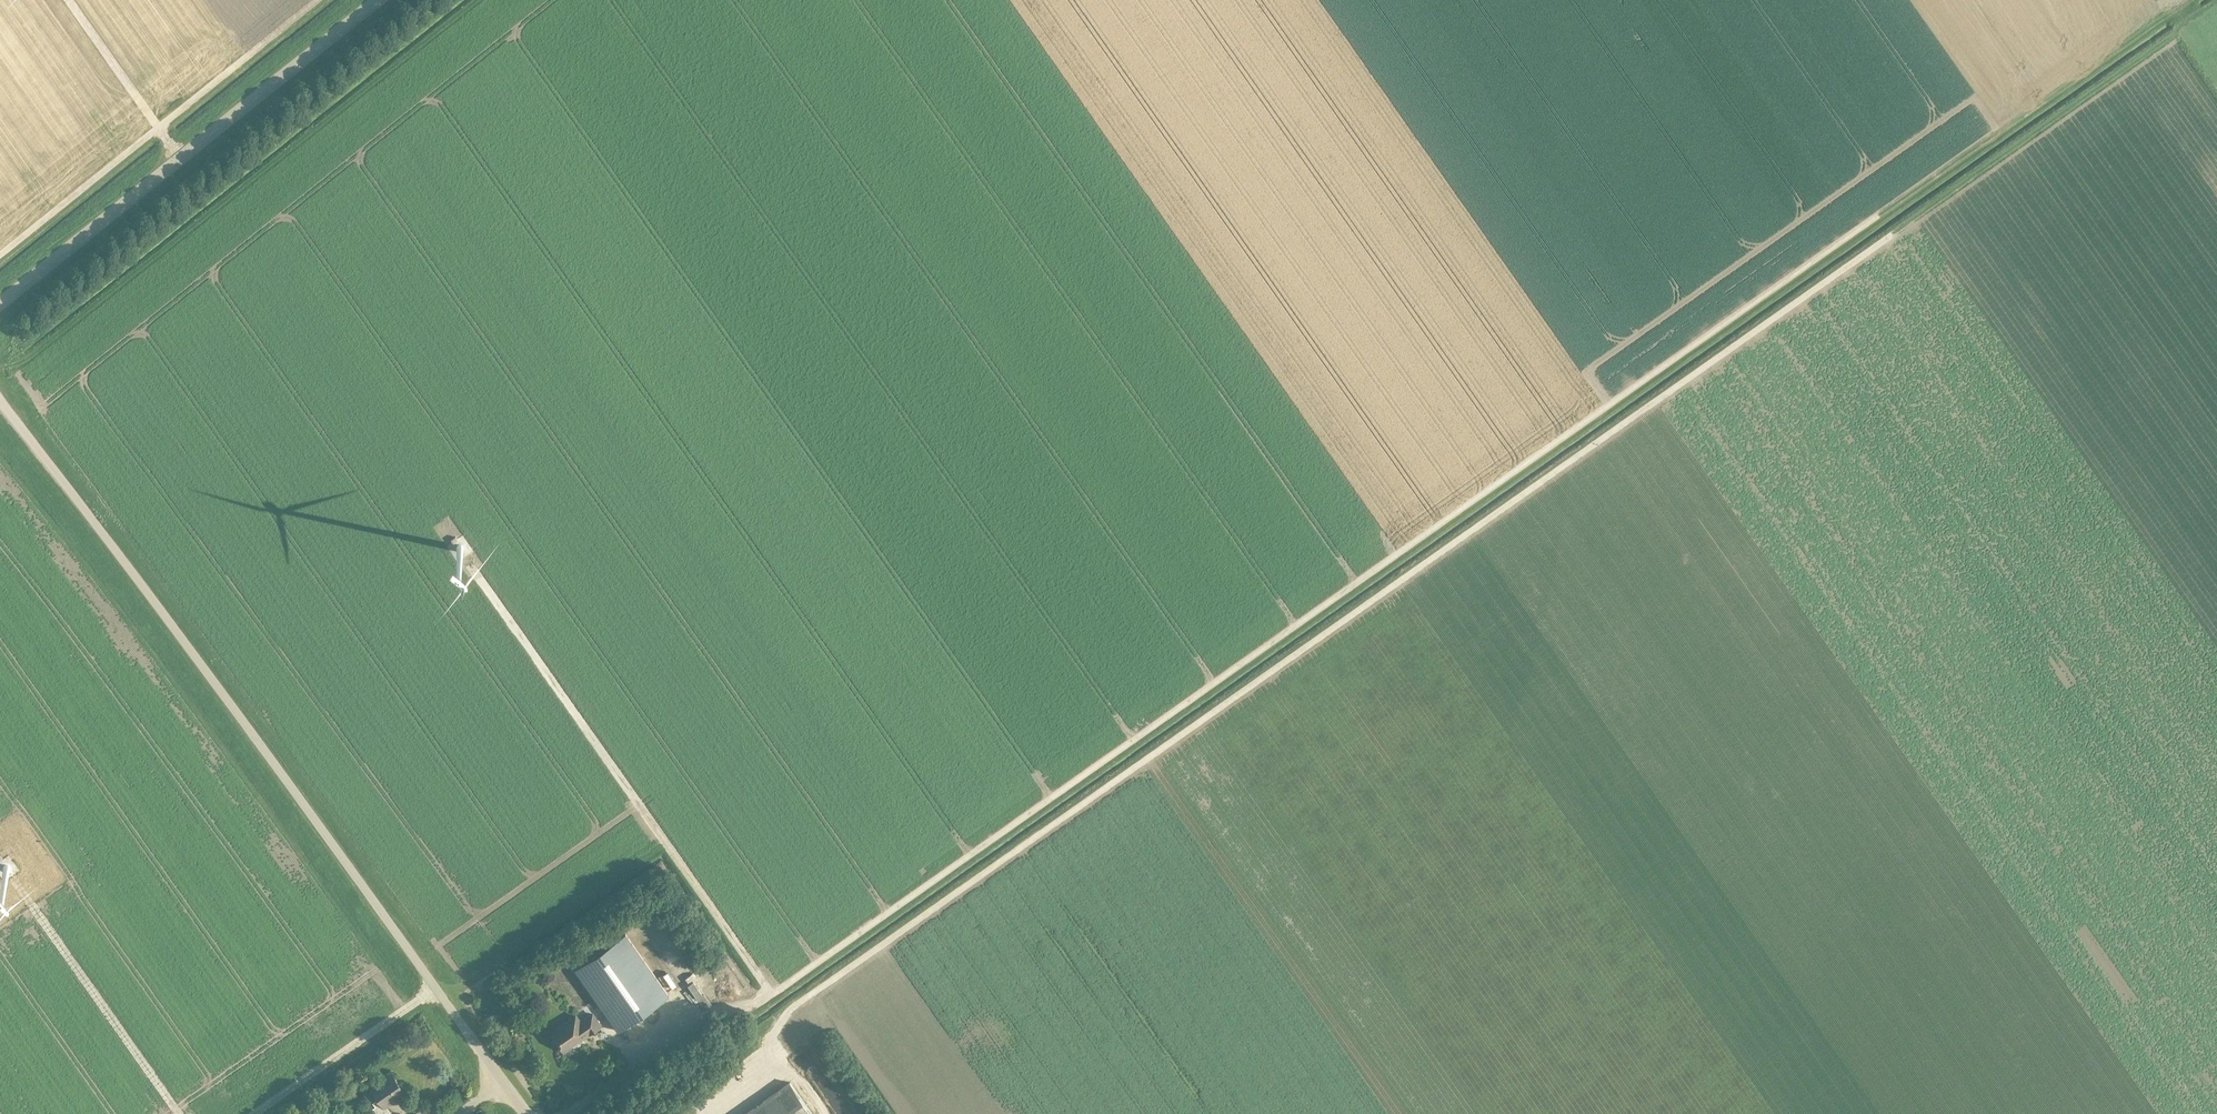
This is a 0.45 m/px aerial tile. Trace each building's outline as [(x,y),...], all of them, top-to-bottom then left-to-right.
[(576,970),(618,1029),(667,995),(625,936),(576,970)] [(702,995),(693,982),(687,986),(696,999),(702,995)] [(557,1042),(563,1050),(572,1044),(574,1047),(583,1041),(581,1037),(588,1032),(589,1033),(600,1025),(592,1014),(580,1022),(576,1016),(553,1031),(560,1040),(557,1042)] [(386,1106),(391,1103),(390,1101),(396,1097),(396,1098),(404,1092),(399,1085),(400,1084),(392,1073),(371,1088),(378,1099),(373,1102),(375,1106),(371,1109),(374,1113),(392,1113),(386,1106)] [(790,1082),(745,1113),(812,1113),(790,1082)]
